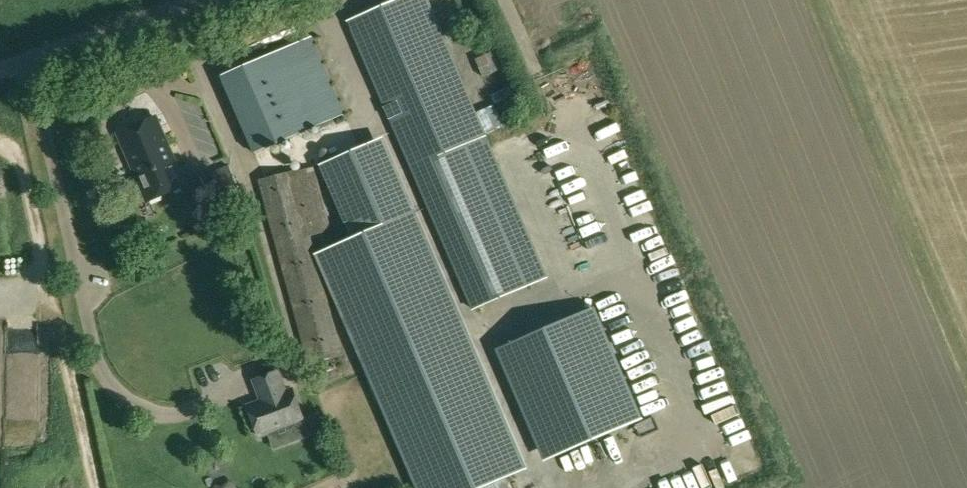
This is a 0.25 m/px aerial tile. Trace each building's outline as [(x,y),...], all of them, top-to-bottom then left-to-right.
[(486,135),(428,0),(402,0),(349,23),(473,309),(528,285),(467,143),(486,135)] [(345,111),(312,38),(223,79),(256,152),(345,111)] [(487,114),(495,145),(524,138),(520,123),(510,125),(506,109),(487,114)] [(185,185),(155,116),(118,132),(148,201),(185,185)] [(317,253),(419,487),(480,487),(527,468),(384,137),(320,165),(352,239),(317,253)] [(211,200),(240,188),(230,165),(201,177),(211,200)] [(344,355),(317,253),(312,235),(331,230),(315,167),(294,171),(293,170),(258,179),(310,365),(344,355)] [(530,280),(549,273),(533,229),(514,236),(530,280)] [(652,262),(666,254),(660,244),(646,252),(652,262)] [(741,465),(758,459),(727,363),(701,372),(710,400),(719,398),(741,465)] [(246,405),(259,438),(274,432),(278,441),(294,435),(290,427),(306,420),(293,386),(287,388),(279,368),(251,379),(259,399),(246,405)] [(684,487),(718,487),(711,469),(681,480),(684,487)]
